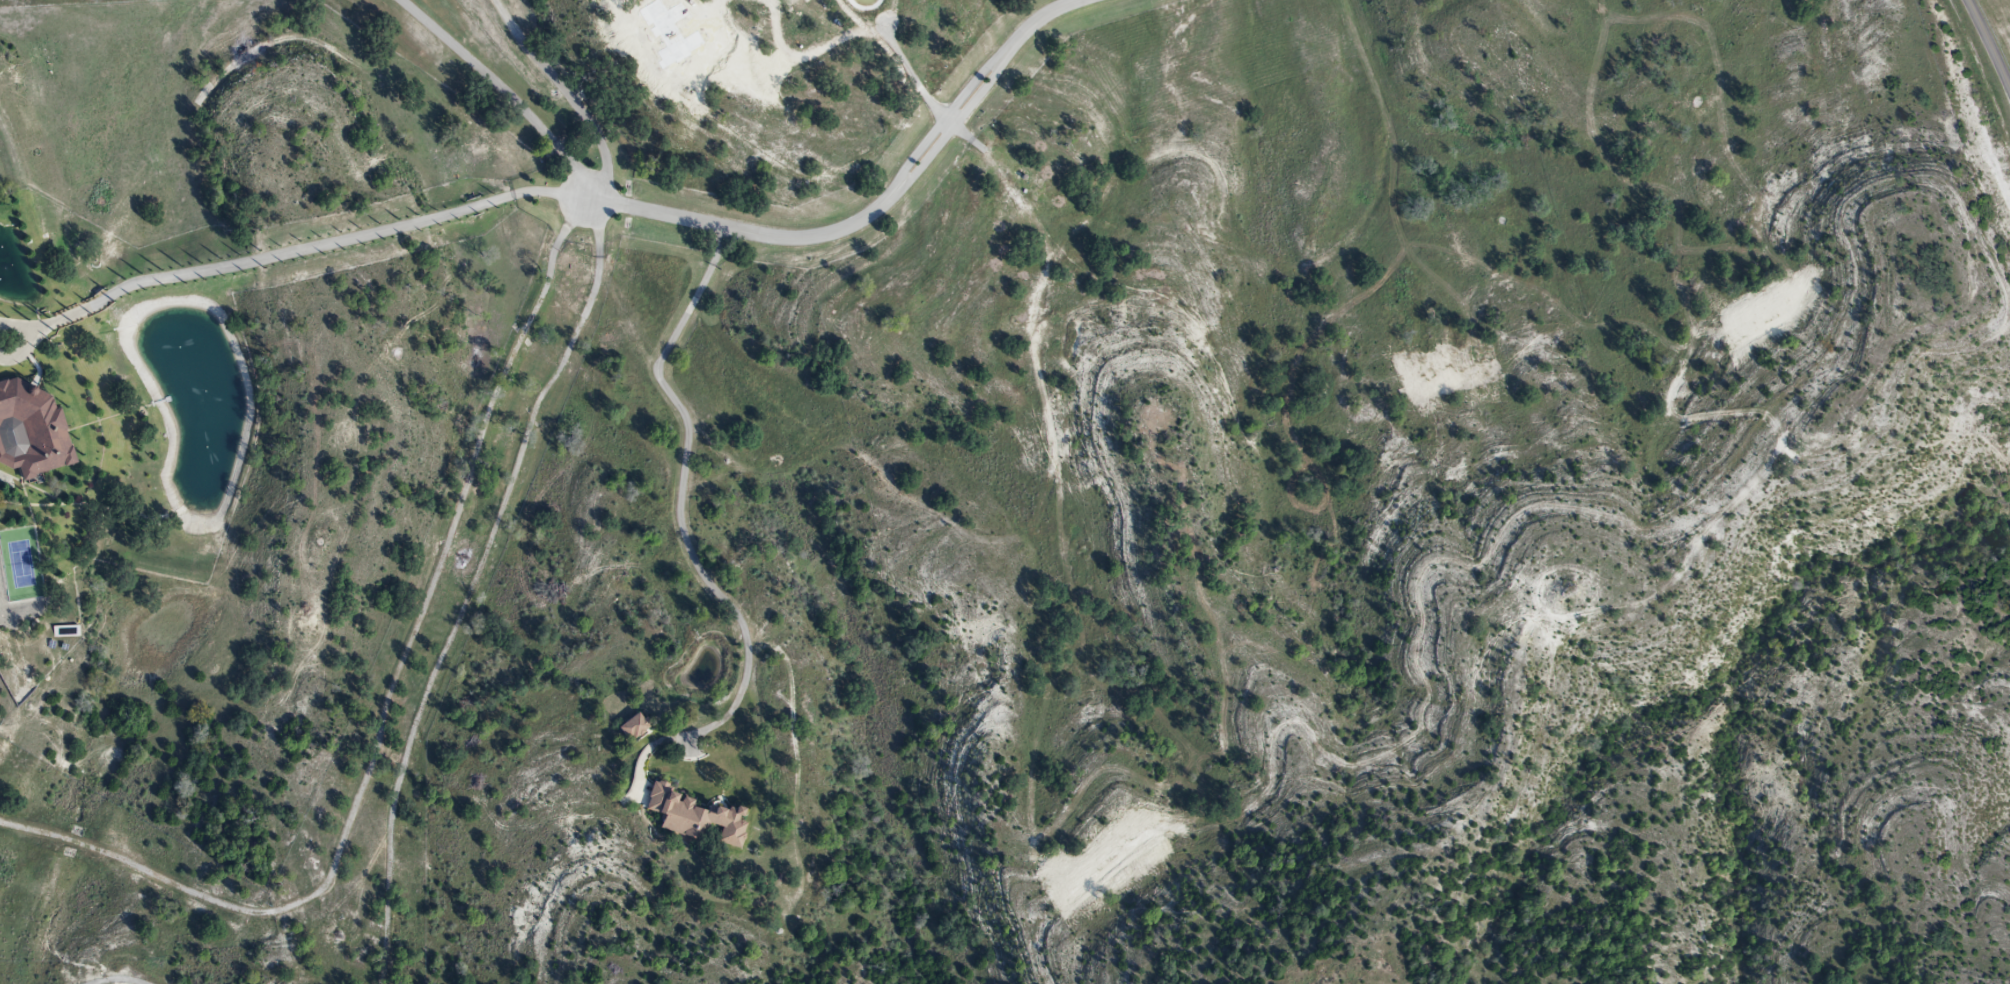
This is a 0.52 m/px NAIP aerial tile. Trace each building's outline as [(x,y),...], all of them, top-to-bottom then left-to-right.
[(61,411),(55,412),(48,381),(0,393),(0,475),(19,470),(22,481),(75,468),(61,411)] [(79,628),(53,628),(53,639),(79,639),(79,628)] [(620,728),(632,744),(653,729),(641,713),(620,728)] [(704,841),(708,825),(722,829),(718,844),(741,850),(750,812),(652,789),(647,812),(663,815),(660,831),(704,841)]
